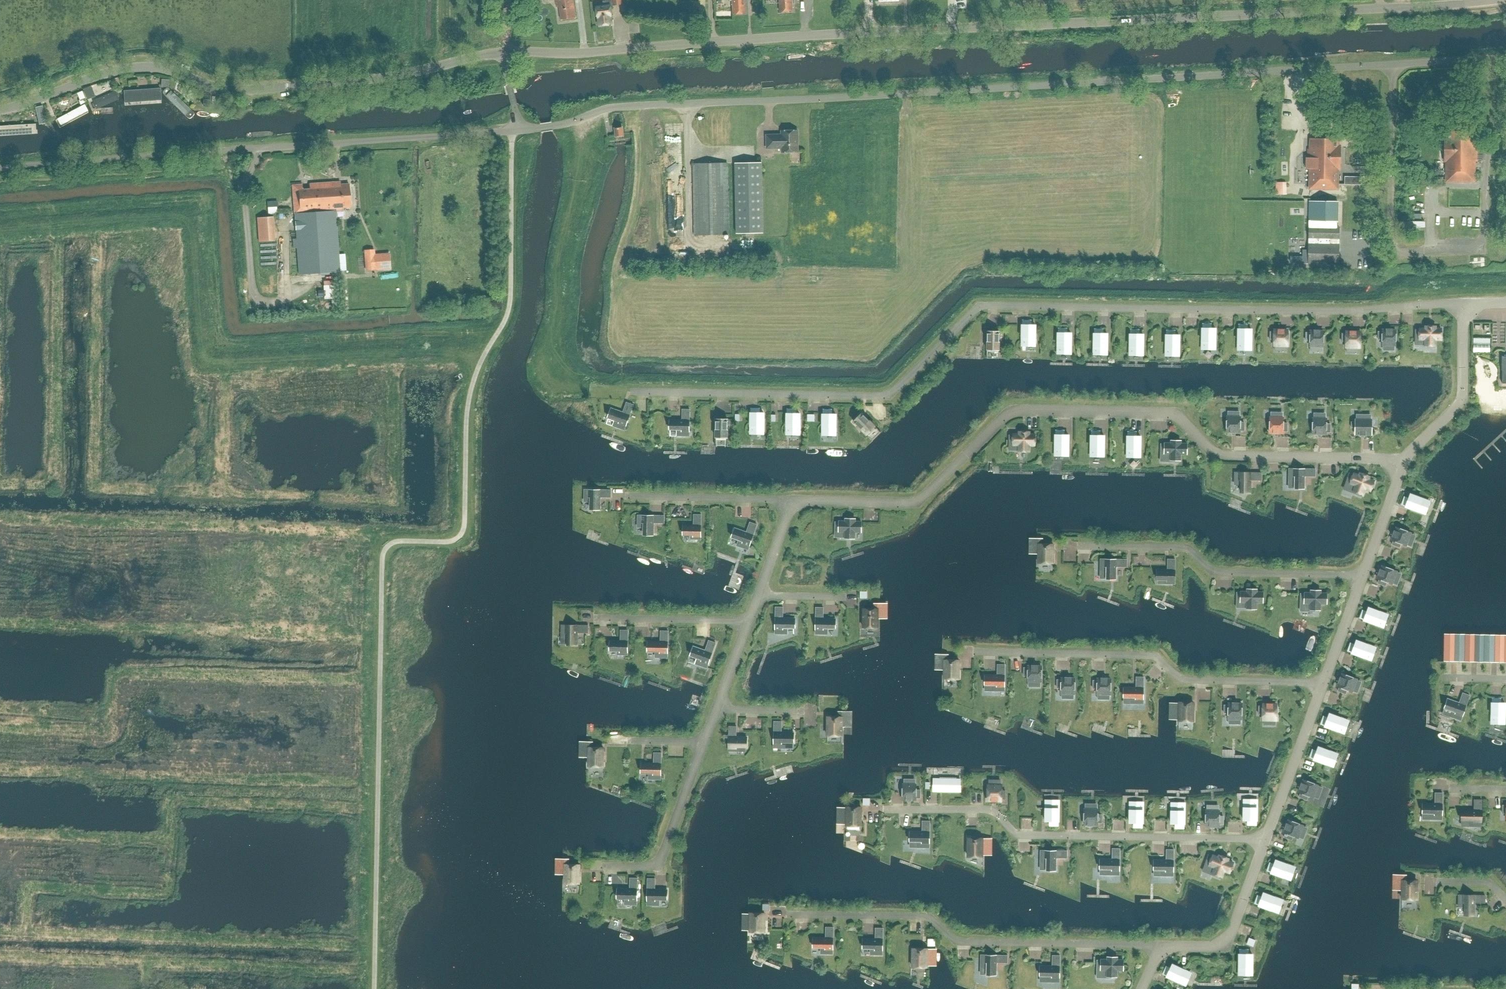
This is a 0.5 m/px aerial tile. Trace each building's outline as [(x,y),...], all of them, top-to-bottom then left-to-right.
[(575,17),(573,0),(555,0),(556,6),(559,6),(560,19),(575,17)] [(603,1),(604,5),(595,6),(596,16),(597,16),(598,25),(611,23),(611,17),(613,17),(612,5),(623,4),(622,0),(609,0),(603,1)] [(745,0),(732,0),(733,14),(746,13),(745,0)] [(779,11),(792,11),(792,0),(779,0),(779,11)] [(162,94),(189,121),(196,115),(169,87),(162,94)] [(161,102),(160,88),(124,91),(125,104),(161,102)] [(91,90),(84,92),(87,100),(94,98),(91,90)] [(118,98),(115,91),(92,102),(95,109),(118,98)] [(81,92),(74,94),(77,103),(84,101),(81,92)] [(90,112),(86,104),(55,120),(60,128),(90,112)] [(37,126),(0,128),(0,137),(38,136),(37,126)] [(614,128),(616,137),(623,136),(622,126),(616,127),(614,128)] [(766,135),(766,148),(781,148),(781,152),(798,152),(797,130),(781,130),(781,134),(766,135)] [(1446,182),(1447,182),(1474,182),(1474,161),(1477,161),(1477,142),(1474,142),(1474,131),(1446,131),(1446,137),(1444,137),(1444,161),(1446,161),(1446,182)] [(1309,189),(1337,189),(1337,170),(1340,170),(1340,145),(1338,145),(1338,139),(1310,138),(1310,149),(1308,149),(1307,165),(1309,165),(1309,189)] [(678,182),(677,159),(666,159),(667,183),(678,182)] [(762,162),(735,163),(736,233),(764,232),(762,162)] [(728,234),(727,163),(693,163),(694,235),(728,234)] [(292,185),(298,273),(339,270),(335,210),(342,209),(341,207),(350,206),(348,183),(337,184),(337,181),(292,185)] [(1286,182),(1276,182),(1276,195),(1286,194),(1286,182)] [(677,190),(677,183),(666,184),(667,191),(677,190)] [(1337,202),(1309,201),(1308,241),(1309,241),(1309,246),(1308,246),(1308,265),(1338,265),(1338,246),(1338,240),(1339,240),(1339,229),(1336,229),(1337,202)] [(273,216),(256,217),(258,241),(275,240),(273,216)] [(374,270),(390,268),(389,253),(374,254),(374,249),(364,250),(365,270),(374,270)] [(260,293),(267,293),(267,285),(259,285),(260,293)] [(1022,321),(1022,346),(1035,346),(1035,325),(1031,325),(1031,321),(1022,321)] [(1211,324),(1202,324),(1202,328),(1202,341),(1202,347),(1214,347),(1214,341),(1215,341),(1215,329),(1211,329),(1211,324)] [(1247,326),(1238,326),(1238,330),(1238,343),(1238,348),(1250,349),(1250,343),(1251,343),(1251,330),(1247,330),(1247,326)] [(1415,329),(1415,334),(1419,334),(1419,339),(1425,339),(1425,345),(1434,345),(1434,339),(1441,339),(1441,329),(1435,329),(1435,326),(1425,326),(1425,329),(1419,329),(1415,329)] [(1067,329),(1058,329),(1058,333),(1058,346),(1058,352),(1070,352),(1070,346),(1071,346),(1071,333),(1067,333),(1067,329)] [(1103,329),(1094,329),(1094,333),(1094,346),(1094,353),(1106,353),(1106,346),(1107,346),(1107,334),(1103,334),(1103,329)] [(1274,345),(1287,345),(1288,331),(1284,331),(1284,329),(1278,329),(1278,330),(1274,330),(1274,332),(1270,332),(1270,340),(1274,340),(1274,345)] [(1382,345),(1395,345),(1395,330),(1392,330),(1392,329),(1386,329),(1386,330),(1382,330),(1382,332),(1378,332),(1378,340),(1382,340),(1382,345)] [(1139,330),(1131,330),(1130,334),(1130,347),(1130,353),(1142,353),(1143,347),(1143,334),(1139,334),(1139,330)] [(1309,345),(1323,346),(1323,332),(1320,331),(1320,330),(1314,330),(1314,331),(1310,331),(1310,332),(1306,332),(1306,340),(1310,340),(1309,345)] [(1175,331),(1166,331),(1166,335),(1166,348),(1166,354),(1178,354),(1178,348),(1179,348),(1179,335),(1175,335),(1175,331)] [(1345,346),(1359,347),(1359,333),(1356,332),(1356,331),(1350,331),(1350,332),(1346,332),(1346,333),(1342,333),(1342,341),(1346,341),(1345,346)] [(987,358),(999,359),(999,332),(987,332),(987,358)] [(612,411),(609,419),(615,422),(614,426),(625,429),(627,423),(633,407),(633,404),(626,402),(626,404),(622,414),(612,411)] [(690,409),(682,409),(682,419),(679,419),(675,419),(669,419),(669,430),(674,430),(677,430),(677,436),(684,436),(689,436),(690,409)] [(750,426),(751,426),(751,432),(763,432),(763,426),(764,413),(759,413),(759,409),(751,409),(750,426)] [(786,426),(787,426),(787,432),(799,433),(799,426),(800,426),(800,414),(796,414),(796,409),(787,409),(786,426)] [(822,427),(823,427),(823,433),(835,433),(835,427),(836,427),(836,414),(832,414),(832,410),(823,410),(822,427)] [(1221,412),(1221,432),(1245,432),(1245,413),(1221,412)] [(854,422),(873,441),(881,432),(862,414),(854,422)] [(1361,435),(1372,436),(1372,418),(1371,418),(1371,414),(1359,414),(1356,414),(1356,418),(1355,418),(1355,421),(1351,421),(1351,428),(1353,428),(1354,428),(1354,435),(1361,435)] [(1313,416),(1312,437),(1327,437),(1327,416),(1313,416)] [(715,446),(727,446),(728,419),(716,419),(715,446)] [(1285,419),(1267,419),(1267,438),(1284,438),(1285,419)] [(661,440),(663,433),(650,430),(648,436),(661,440)] [(1064,431),(1056,430),(1056,435),(1055,435),(1055,448),(1056,448),(1055,454),(1068,454),(1068,448),(1069,435),(1064,435),(1064,431)] [(1012,435),(1009,434),(1009,436),(1008,450),(1017,450),(1017,451),(1029,452),(1030,446),(1036,446),(1036,433),(1030,433),(1030,431),(1024,431),(1017,431),(1017,433),(1012,432),(1012,435)] [(1100,431),(1091,431),(1091,435),(1091,448),(1091,454),(1103,455),(1103,448),(1104,448),(1104,436),(1100,435),(1100,431)] [(1136,432),(1128,432),(1128,436),(1127,436),(1127,449),(1128,449),(1127,455),(1140,455),(1140,449),(1140,436),(1136,436),(1136,432)] [(1161,444),(1161,449),(1165,449),(1165,453),(1171,453),(1171,460),(1180,460),(1180,454),(1187,454),(1187,443),(1181,443),(1181,441),(1171,440),(1171,443),(1165,443),(1165,444),(1161,444)] [(1315,471),(1288,471),(1288,481),(1295,481),(1295,492),(1305,492),(1305,479),(1315,479),(1315,471)] [(1235,484),(1241,484),(1241,492),(1250,493),(1250,480),(1261,480),(1261,473),(1235,472),(1235,484)] [(1349,473),(1348,477),(1351,478),(1350,483),(1355,485),(1353,491),(1362,494),(1364,488),(1370,490),(1374,481),(1368,479),(1369,476),(1360,473),(1359,475),(1353,473),(1353,474),(1349,473)] [(585,501),(591,501),(591,510),(600,510),(600,497),(611,497),(611,490),(585,489),(585,501)] [(1403,497),(1400,506),(1406,508),(1425,515),(1428,508),(1431,500),(1410,493),(1409,496),(1408,497),(1404,496),(1403,497)] [(683,534),(691,534),(691,539),(701,539),(701,515),(694,514),(694,525),(683,525),(683,534)] [(638,527),(644,527),(644,535),(653,535),(653,523),(664,523),(664,516),(638,515),(638,527)] [(839,522),(835,522),(835,527),(839,527),(839,531),(845,531),(845,538),(854,538),(854,532),(861,532),(861,522),(855,522),(855,519),(845,519),(845,521),(839,521),(839,522)] [(750,522),(746,532),(734,528),(731,537),(739,540),(737,545),(748,549),(757,524),(750,522)] [(1396,524),(1390,542),(1408,548),(1413,531),(1396,524)] [(1039,538),(1038,561),(1040,561),(1040,563),(1050,563),(1051,562),(1053,562),(1053,544),(1042,544),(1042,538),(1039,538)] [(1386,552),(1389,547),(1383,543),(1380,548),(1386,552)] [(1156,579),(1165,579),(1164,583),(1174,583),(1175,559),(1167,559),(1167,570),(1157,570),(1156,579)] [(1128,561),(1099,561),(1100,570),(1107,570),(1108,580),(1116,580),(1116,569),(1127,569),(1128,561)] [(1381,565),(1373,583),(1388,590),(1396,572),(1381,565)] [(1240,592),(1237,592),(1237,597),(1239,597),(1239,602),(1245,602),(1245,608),(1256,608),(1256,602),(1262,602),(1263,592),(1256,592),(1256,589),(1246,589),(1246,592),(1241,591),(1240,592)] [(1304,593),(1300,593),(1300,598),(1304,598),(1304,603),(1310,603),(1310,609),(1319,610),(1320,603),(1326,603),(1326,593),(1320,593),(1320,590),(1311,590),(1311,593),(1304,592),(1304,593)] [(878,603),(874,603),(874,608),(863,608),(863,626),(865,626),(865,629),(876,629),(876,626),(878,626),(878,603)] [(795,627),(795,618),(783,618),(783,607),(775,607),(775,633),(787,633),(787,627),(795,627)] [(827,634),(827,627),(835,628),(836,619),(823,618),(823,607),(816,607),(815,633),(827,634)] [(1368,607),(1363,624),(1385,630),(1389,615),(1368,607)] [(562,637),(568,637),(568,645),(577,645),(577,633),(588,633),(588,625),(562,625),(562,637)] [(610,650),(618,650),(618,654),(627,654),(628,630),(621,630),(620,641),(610,641),(610,650)] [(648,641),(647,651),(656,651),(656,657),(667,657),(668,631),(661,631),(660,642),(648,641)] [(709,640),(705,650),(693,646),(690,655),(698,658),(696,664),(707,668),(716,643),(709,640)] [(1352,640),(1346,656),(1370,664),(1376,648),(1352,640)] [(944,677),(946,677),(946,679),(956,679),(956,677),(959,677),(959,660),(948,660),(948,654),(944,654),(944,677)] [(984,675),(984,684),(993,684),(992,690),(1004,691),(1005,664),(997,664),(997,675),(984,675)] [(1038,665),(1031,665),(1031,666),(1028,666),(1028,667),(1024,667),(1024,675),(1028,676),(1028,680),(1041,681),(1042,666),(1038,666),(1038,665)] [(1342,675),(1337,689),(1354,695),(1359,681),(1342,675)] [(1061,688),(1061,693),(1062,693),(1069,693),(1073,693),(1074,693),(1075,679),(1071,679),(1071,677),(1065,677),(1065,678),(1061,678),(1061,680),(1061,686),(1061,688)] [(1123,687),(1123,696),(1131,697),(1131,703),(1143,703),(1144,677),(1136,677),(1136,688),(1123,687)] [(1097,688),(1097,693),(1098,693),(1101,693),(1109,693),(1110,694),(1111,679),(1107,679),(1107,678),(1101,678),(1101,679),(1097,679),(1097,680),(1097,688)] [(1462,693),(1459,703),(1447,699),(1444,707),(1451,710),(1449,716),(1461,720),(1469,695),(1462,693)] [(1500,698),(1492,698),(1492,702),(1491,702),(1491,716),(1492,716),(1492,722),(1504,722),(1504,716),(1505,703),(1500,703),(1500,698)] [(1178,719),(1181,719),(1181,721),(1191,721),(1191,720),(1193,720),(1193,702),(1179,702),(1178,719)] [(1228,713),(1228,718),(1229,718),(1240,718),(1241,718),(1242,704),(1238,704),(1238,703),(1232,702),(1232,704),(1228,704),(1228,705),(1228,713)] [(1262,719),(1276,719),(1276,705),(1273,705),(1273,703),(1266,703),(1266,704),(1263,704),(1263,706),(1259,706),(1258,714),(1262,714),(1262,719)] [(827,734),(829,734),(829,736),(839,736),(840,734),(842,734),(842,711),(838,711),(838,717),(827,717),(827,734)] [(1332,718),(1328,729),(1345,736),(1350,725),(1332,718)] [(774,721),(773,747),(785,748),(785,741),(794,742),(794,732),(781,732),(781,721),(774,721)] [(728,750),(738,751),(738,746),(747,746),(747,737),(736,737),(736,726),(729,726),(728,750)] [(589,742),(588,766),(601,766),(603,766),(603,748),(593,747),(593,742),(589,742)] [(1317,753),(1315,761),(1318,763),(1330,768),(1331,767),(1336,769),(1341,758),(1335,756),(1335,755),(1323,751),(1321,755),(1317,753)] [(641,772),(649,772),(649,779),(661,779),(661,753),(654,753),(654,763),(641,763),(641,772)] [(940,777),(940,779),(933,779),(933,791),(960,791),(960,779),(956,779),(956,777),(940,777)] [(1313,797),(1317,785),(1304,780),(1303,783),(1301,782),(1299,788),(1300,789),(1299,792),(1300,793),(1299,797),(1306,799),(1308,796),(1313,797)] [(903,784),(902,798),(906,799),(906,800),(912,800),(912,799),(916,799),(916,797),(920,798),(920,789),(916,789),(916,784),(903,784)] [(1002,785),(988,785),(988,799),(991,800),(991,801),(998,801),(998,800),(1001,800),(1001,798),(1005,799),(1006,791),(1002,790),(1002,785)] [(1430,813),(1430,819),(1442,819),(1442,793),(1435,793),(1435,804),(1422,804),(1422,813),(1430,813)] [(1469,819),(1469,826),(1481,826),(1481,800),(1474,799),(1473,810),(1461,810),(1461,819),(1469,819)] [(1049,825),(1058,825),(1058,821),(1059,821),(1059,808),(1058,808),(1058,802),(1046,801),(1046,808),(1045,808),(1045,821),(1050,821),(1049,825)] [(1243,808),(1243,820),(1247,820),(1247,824),(1256,824),(1256,820),(1257,808),(1256,808),(1256,801),(1244,801),(1244,807),(1243,807),(1243,808)] [(1130,810),(1129,822),(1134,822),(1133,827),(1142,827),(1142,823),(1143,823),(1143,811),(1143,810),(1142,810),(1142,804),(1130,804),(1130,810)] [(1171,811),(1171,823),(1175,823),(1175,827),(1184,828),(1184,823),(1184,811),(1184,805),(1172,804),(1172,810),(1171,810),(1171,811)] [(846,824),(848,824),(848,826),(858,826),(859,824),(861,824),(861,807),(847,807),(846,824)] [(1098,809),(1084,809),(1084,823),(1087,823),(1087,825),(1094,825),(1094,824),(1097,824),(1097,822),(1102,822),(1102,814),(1098,814),(1098,809)] [(1219,811),(1206,811),(1205,825),(1209,825),(1209,827),(1215,827),(1215,825),(1219,825),(1219,824),(1223,824),(1223,816),(1219,816),(1219,811)] [(1297,838),(1302,825),(1289,820),(1288,823),(1286,823),(1284,829),(1285,829),(1284,833),(1285,833),(1284,837),(1291,840),(1293,836),(1297,838)] [(909,831),(909,840),(910,840),(918,841),(917,847),(929,847),(930,821),(922,821),(922,832),(909,831)] [(983,838),(968,838),(968,855),(970,855),(970,857),(980,857),(980,855),(983,855),(983,838)] [(1099,859),(1099,868),(1107,868),(1107,874),(1119,875),(1120,848),(1112,848),(1112,859),(1099,859)] [(1153,860),(1153,869),(1161,869),(1161,875),(1173,876),(1174,849),(1166,849),(1166,860),(1153,860)] [(1041,850),(1041,862),(1047,862),(1047,870),(1056,870),(1056,858),(1067,858),(1067,851),(1041,850)] [(1212,857),(1208,855),(1207,860),(1210,861),(1208,866),(1214,868),(1213,873),(1221,876),(1224,870),(1230,872),(1233,864),(1227,861),(1228,859),(1219,856),(1218,858),(1212,856),(1212,857)] [(565,859),(565,882),(565,883),(567,883),(567,884),(577,884),(577,883),(579,883),(579,864),(569,864),(569,859),(565,859)] [(1270,862),(1267,870),(1271,872),(1283,877),(1283,876),(1289,878),(1293,867),(1287,865),(1288,864),(1276,860),(1274,864),(1270,862)] [(1402,898),(1404,898),(1404,899),(1414,899),(1414,898),(1416,898),(1417,880),(1406,880),(1406,875),(1402,875),(1402,898)] [(617,897),(625,898),(625,904),(637,904),(637,878),(630,878),(630,889),(617,888),(617,897)] [(659,899),(667,899),(667,890),(655,889),(655,879),(647,878),(647,904),(659,905),(659,899)] [(1258,895),(1255,903),(1259,904),(1259,905),(1271,910),(1271,909),(1277,911),(1281,900),(1275,897),(1263,893),(1262,897),(1258,895)] [(1485,895),(1459,894),(1458,906),(1465,907),(1464,915),(1473,915),(1474,902),(1485,903),(1485,895)] [(764,913),(750,912),(749,930),(752,930),(751,931),(762,932),(762,930),(764,930),(764,913)] [(821,947),(821,953),(833,953),(833,927),(826,927),(826,938),(813,937),(813,947),(821,947)] [(871,948),(871,954),(883,954),(883,928),(875,928),(875,939),(863,938),(863,947),(871,948)] [(1249,938),(1247,944),(1253,946),(1255,940),(1249,938)] [(925,965),(927,965),(927,948),(913,948),(912,965),(914,965),(914,967),(925,967),(925,965)] [(1248,949),(1240,949),(1240,954),(1239,954),(1239,967),(1240,967),(1240,973),(1252,973),(1252,967),(1252,954),(1248,954),(1248,949)] [(1101,960),(1097,960),(1097,965),(1101,965),(1101,969),(1107,969),(1107,976),(1116,976),(1116,970),(1123,970),(1123,960),(1117,960),(1117,957),(1107,957),(1107,959),(1101,959),(1101,960)] [(1002,964),(976,964),(977,981),(1003,982),(1002,964)] [(1056,964),(1030,964),(1031,979),(1057,979),(1056,964)] [(1167,966),(1163,974),(1167,976),(1178,982),(1179,981),(1184,984),(1189,973),(1184,970),(1184,969),(1172,964),(1171,968),(1167,966)]
